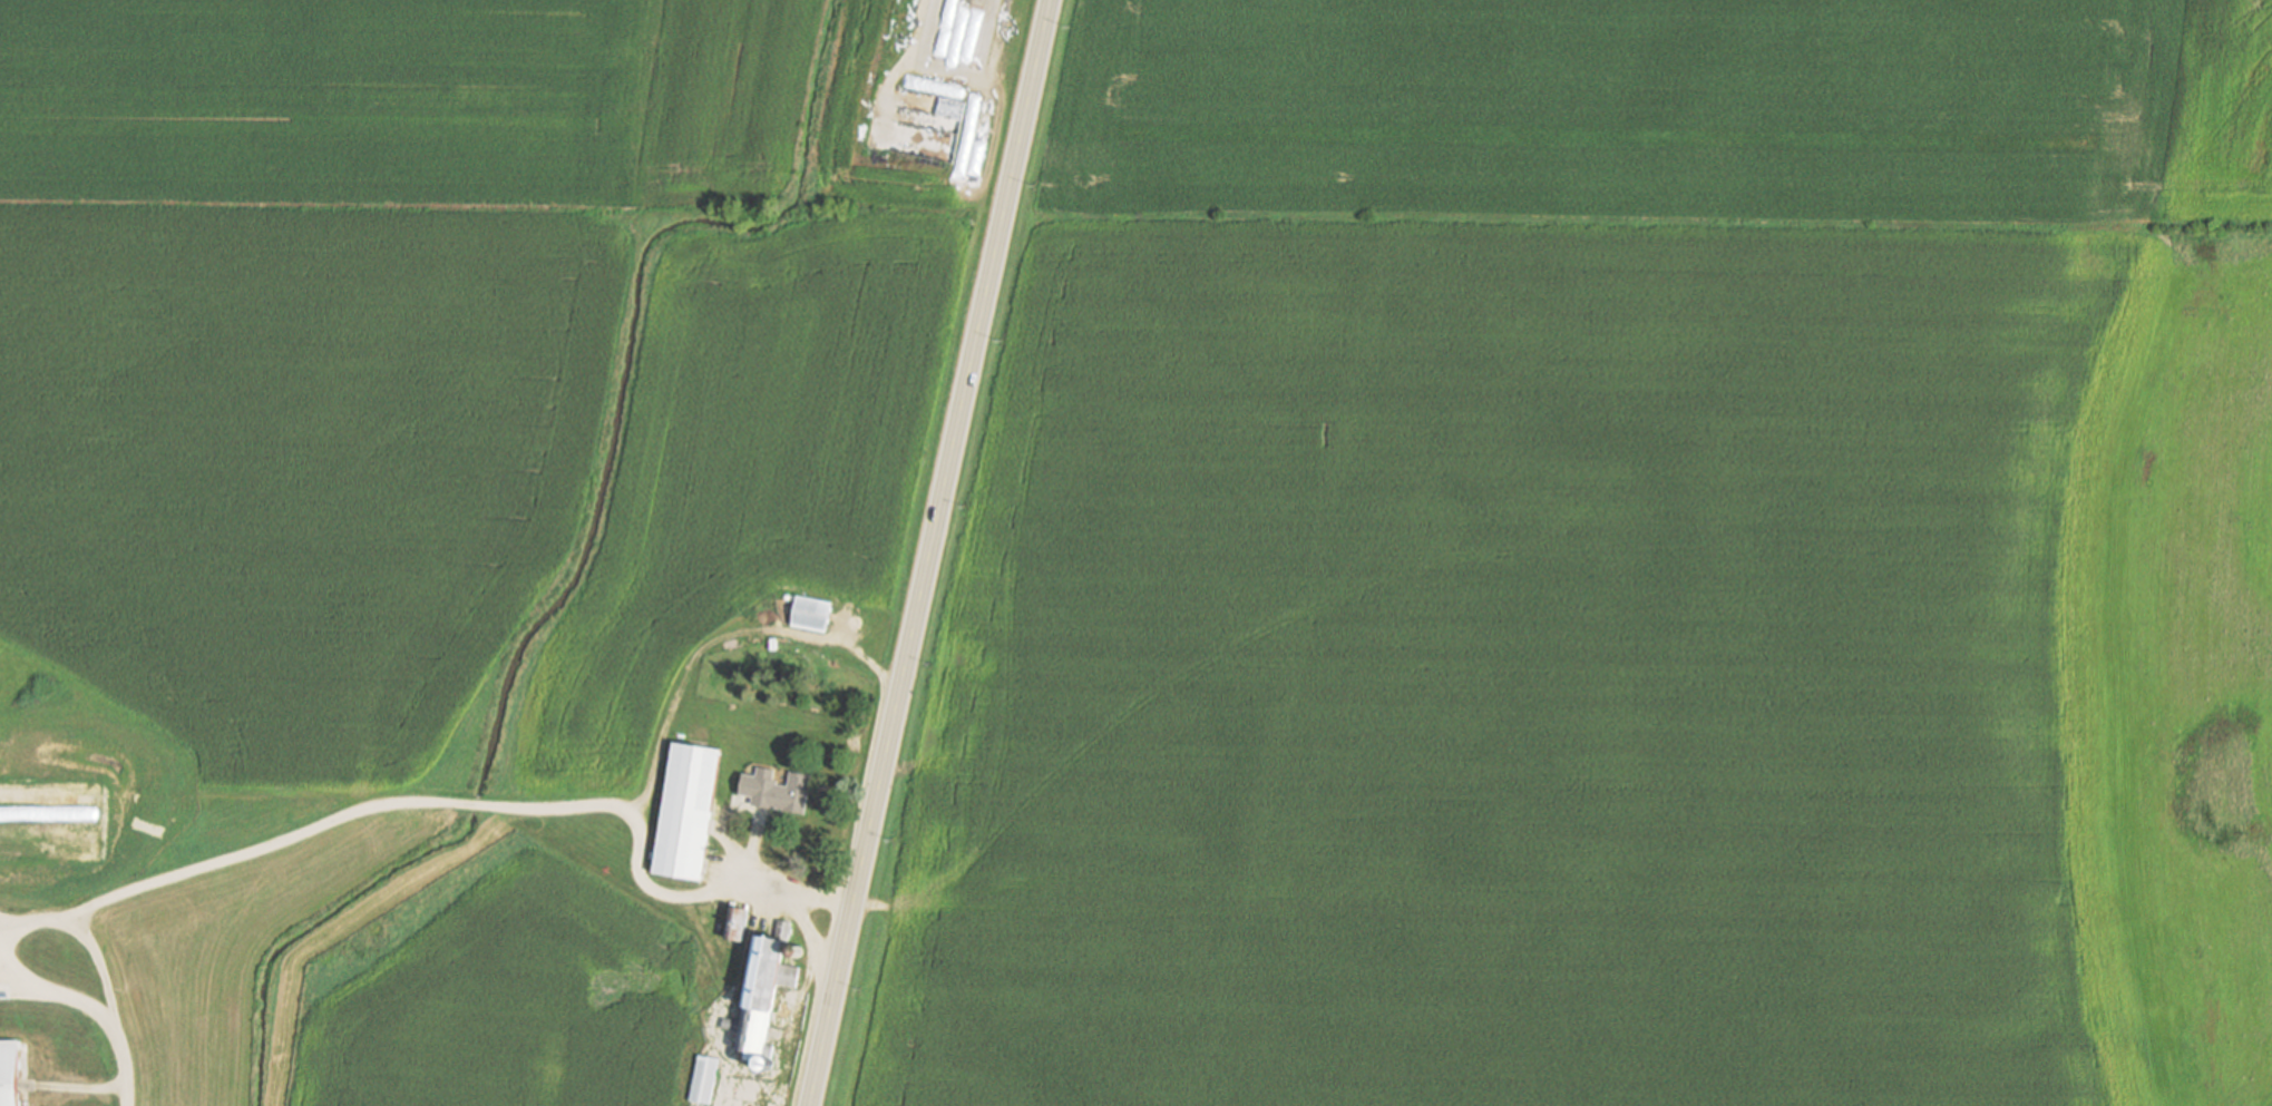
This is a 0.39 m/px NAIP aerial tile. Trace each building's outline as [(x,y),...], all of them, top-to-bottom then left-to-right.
[(798,594),(833,600),(828,629),(793,623),(798,594)] [(722,750),(702,879),(654,871),(674,742),(722,750)] [(813,774),(807,813),(754,802),(759,776),(780,780),(779,784),(789,786),(792,770),(813,774)] [(750,908),(744,940),(725,937),(731,904),(750,908)] [(739,1046),(761,929),(777,932),(779,919),(793,921),(789,944),(793,946),(792,953),(783,952),(781,961),(802,966),(798,987),(776,982),(771,1005),(772,1005),(761,1060),(744,1057),(747,1047),(739,1046)] [(725,1016),(741,1019),(739,1030),(723,1027),(725,1016)] [(20,1039),(20,1105),(0,1105),(0,1039),(20,1039)] [(700,1054),(721,1058),(712,1104),(691,1100),(700,1054)]
